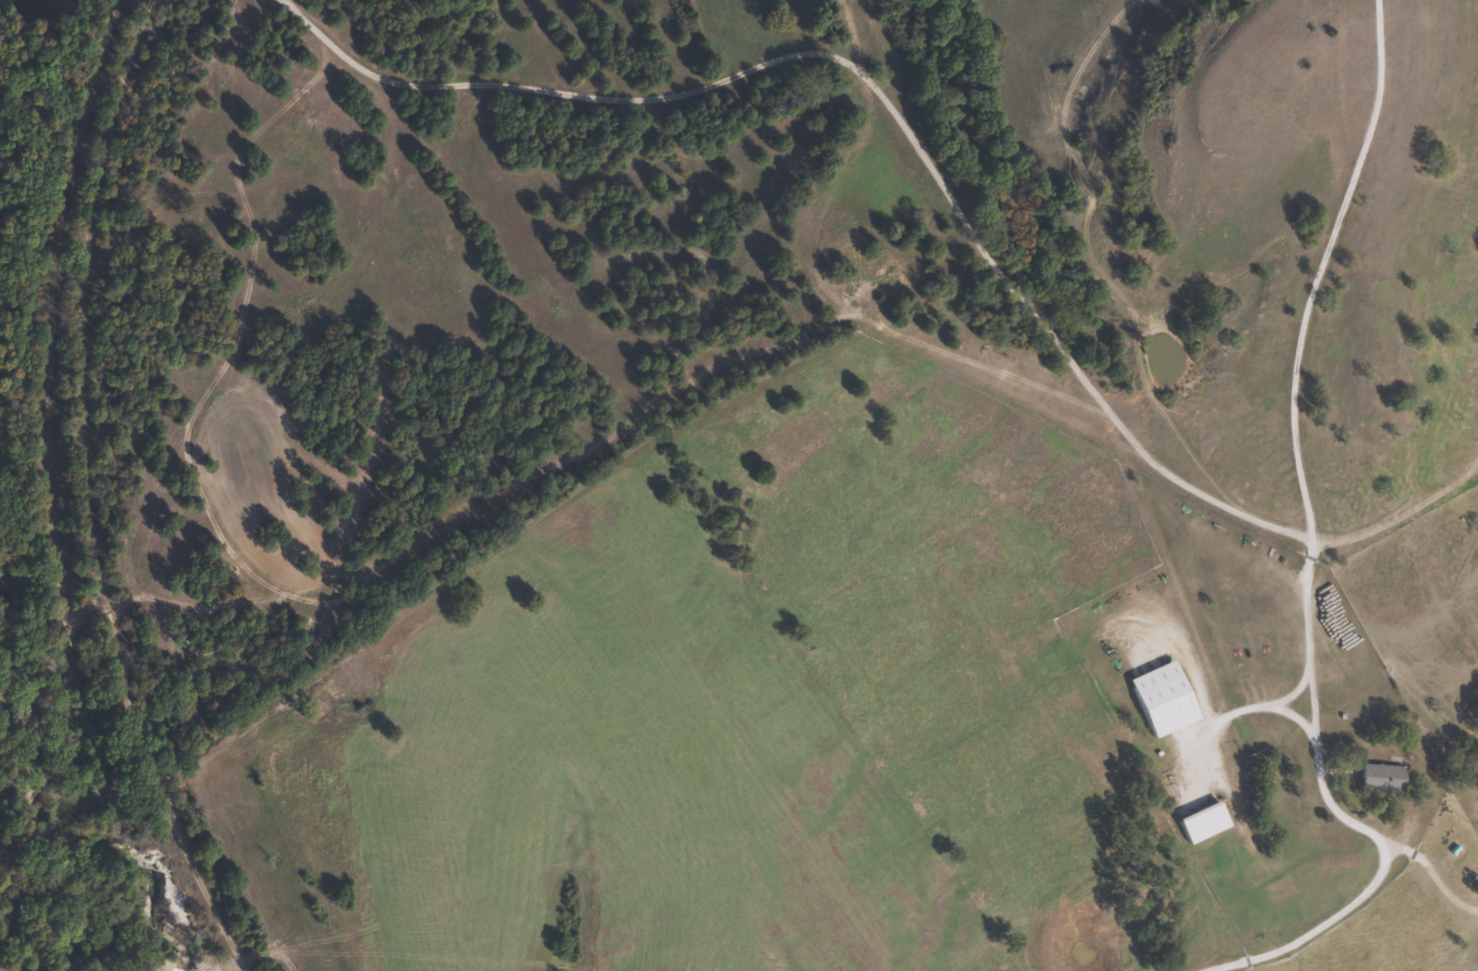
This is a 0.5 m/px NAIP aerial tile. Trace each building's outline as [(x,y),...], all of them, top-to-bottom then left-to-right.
[(1153,738),(1199,719),(1175,659),(1129,678),(1153,738)] [(1405,765),(1362,764),(1361,792),(1405,792),(1405,765)] [(1189,814),(1201,843),(1233,829),(1220,800),(1189,814)]
